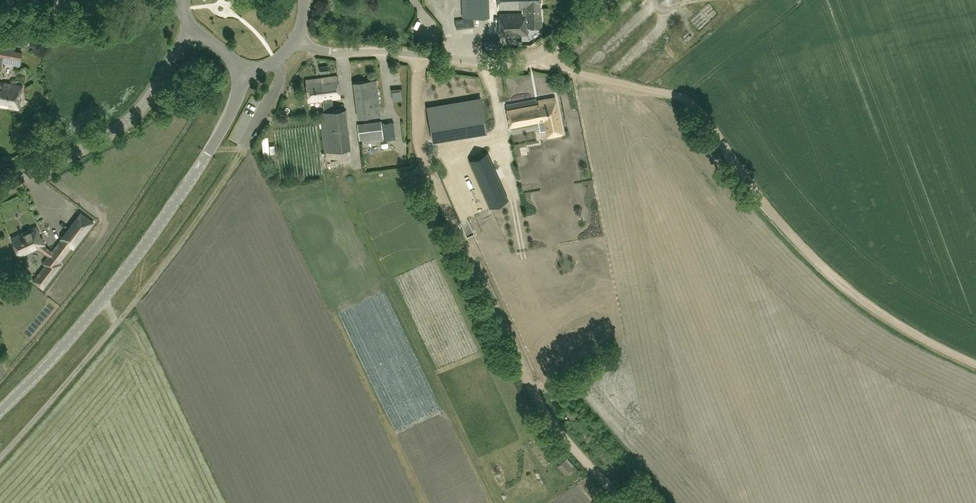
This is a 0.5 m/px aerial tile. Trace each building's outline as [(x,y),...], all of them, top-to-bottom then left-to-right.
[(541,15),(541,8),(540,0),(498,0),(498,9),(522,8),(523,12),(499,13),(500,35),(528,35),(528,27),(541,26),(541,15)] [(456,29),(475,26),(473,17),(464,18),(455,19),(456,29)] [(486,36),(484,38),(485,51),(499,50),(499,35),(486,36)] [(23,50),(0,46),(0,55),(22,59),(23,50)] [(670,64),(676,58),(667,50),(661,57),(670,64)] [(337,75),(306,79),(309,101),(323,99),(325,111),(320,111),(325,151),(346,148),(341,109),(333,110),(332,98),(340,97),(337,75)] [(376,79),(354,82),(358,118),(380,115),(376,79)] [(19,109),(23,86),(0,81),(0,105),(19,109)] [(536,99),(506,104),(511,129),(545,122),(548,136),(562,133),(555,97),(536,100),(536,99)] [(447,137),(489,128),(486,110),(479,111),(477,103),(442,110),(447,137)] [(359,141),(370,139),(376,142),(396,139),(394,122),(382,123),(381,120),(357,124),(359,141)] [(539,144),(537,133),(530,135),(532,146),(539,144)] [(531,135),(517,137),(519,161),(526,161),(527,168),(535,167),(531,135)] [(486,152),(470,159),(491,206),(507,199),(486,152)] [(543,171),(526,174),(530,199),(547,197),(543,171)] [(71,246),(73,248),(93,222),(80,212),(60,238),(61,239),(52,251),(43,245),(45,244),(36,226),(11,237),(19,256),(38,247),(49,255),(43,263),(45,264),(33,280),(43,288),(61,264),(59,262),(71,246)] [(364,240),(357,244),(368,264),(375,260),(364,240)]
